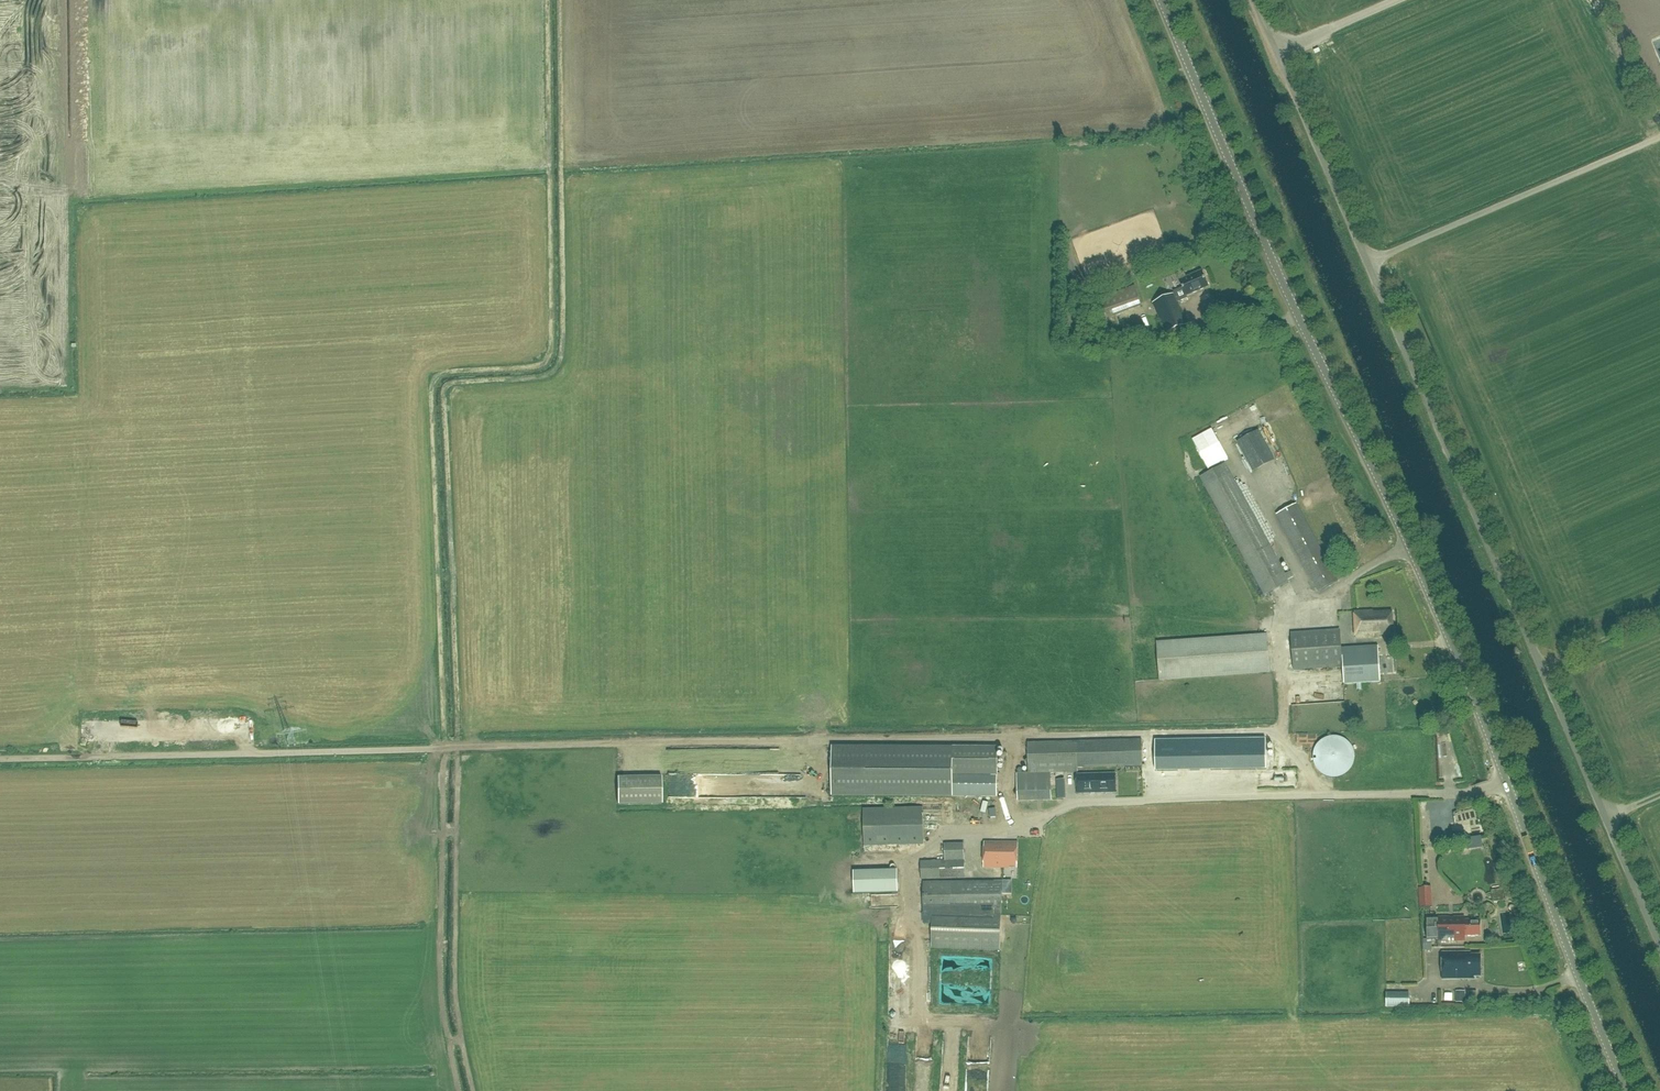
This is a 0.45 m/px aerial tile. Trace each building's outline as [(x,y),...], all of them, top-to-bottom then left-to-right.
[(1208,287),(1202,272),(1179,281),(1182,288),(1173,292),(1174,294),(1153,303),(1166,334),(1188,325),(1178,303),(1188,299),(1187,296),(1208,287)] [(1146,310),(1140,298),(1112,310),(1116,320),(1127,315),(1129,318),(1146,310)] [(1238,443),(1253,473),(1275,461),(1260,431),(1238,443)] [(1286,576),(1226,465),(1202,478),(1266,597),(1290,583),(1289,581),(1295,578),(1292,572),(1286,576)] [(1338,582),(1296,504),(1277,515),(1319,592),(1338,582)] [(1373,613),(1373,611),(1354,612),(1356,639),(1375,638),(1375,636),(1394,635),(1392,612),(1373,613)] [(1343,648),(1342,631),(1293,634),(1294,669),(1344,667),(1344,684),(1380,682),(1379,655),(1375,655),(1375,647),(1343,648)] [(1271,673),(1268,635),(1158,643),(1160,681),(1271,673)] [(1266,739),(1155,741),(1156,772),(1266,770),(1266,739)] [(1143,766),(1142,740),(1027,743),(1028,775),(1018,775),(1019,801),(1038,801),(1038,800),(1064,800),(1063,773),(1077,772),(1078,793),(1116,792),(1115,775),(1082,775),(1082,768),(1143,766)] [(910,747),(832,746),(832,796),(952,797),(996,797),(997,747),(910,747)] [(1337,750),(1313,751),(1313,766),(1337,766),(1337,750)] [(729,773),(730,761),(720,759),(718,772),(729,773)] [(765,778),(768,786),(780,782),(777,773),(765,778)] [(661,776),(617,776),(617,804),(662,804),(661,776)] [(780,788),(791,788),(791,776),(780,776),(780,788)] [(956,814),(926,815),(926,825),(999,824),(999,805),(956,806),(956,814)] [(924,847),(924,824),(923,808),(863,809),(864,849),(924,847)] [(1480,837),(1464,839),(1466,850),(1482,848),(1480,837)] [(1018,843),(984,842),(984,868),(1017,868),(1018,843)] [(965,879),(964,861),(964,845),(952,844),(951,861),(920,862),(921,880),(965,879)] [(898,893),(897,870),(854,872),(855,894),(898,893)] [(1000,951),(1002,882),(923,883),(923,911),(994,910),(993,915),(932,913),(931,948),(1000,951)] [(1433,907),(1432,887),(1420,888),(1421,908),(1433,907)] [(1464,920),(1465,917),(1438,918),(1438,928),(1426,928),(1426,940),(1438,940),(1438,942),(1465,941),(1465,936),(1480,936),(1480,920),(1464,920)] [(1470,955),(1470,953),(1442,953),(1442,980),(1474,979),(1474,977),(1480,977),(1480,955),(1470,955)] [(993,983),(994,958),(943,955),(940,999),(950,999),(949,1006),(981,1008),(982,996),(986,996),(986,990),(978,989),(978,982),(993,983)] [(907,1002),(916,1002),(916,995),(918,994),(917,975),(911,976),(912,982),(906,982),(907,1002)] [(1411,999),(1411,991),(1389,993),(1389,1000),(1411,999)]
